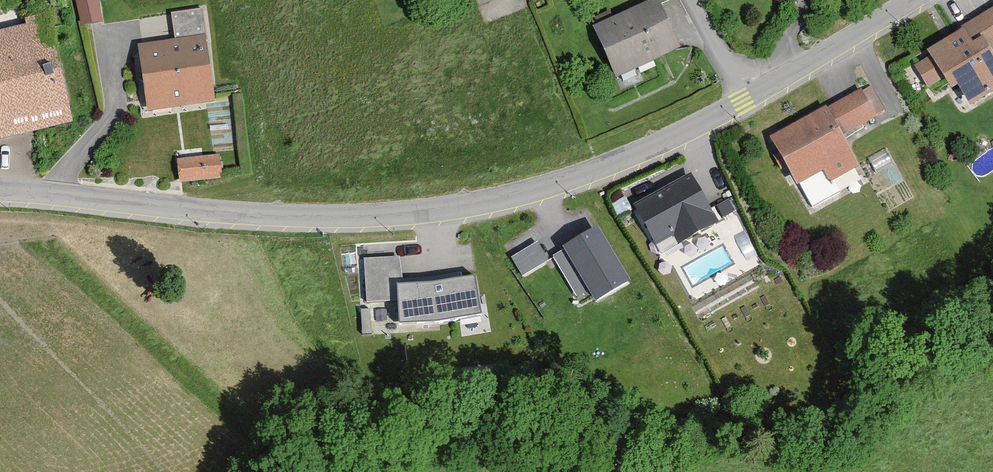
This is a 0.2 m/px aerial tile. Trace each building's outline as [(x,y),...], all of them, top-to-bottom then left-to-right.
[(82,21),(104,17),(100,0),(78,0),(82,21)] [(656,1),(599,26),(618,71),(676,46),(656,1)] [(200,11),(174,15),(177,41),(140,46),(149,107),(212,98),(200,11)] [(933,52),(969,112),(992,100),(992,15),(933,52)] [(0,35),(0,135),(70,118),(47,23),(0,35)] [(886,121),(868,89),(775,140),(801,189),(856,160),(846,140),(886,121)] [(218,156),(180,160),(182,180),(220,176),(218,156)] [(718,217),(691,172),(635,205),(656,241),(674,231),(679,240),(718,217)] [(632,278),(599,221),(564,241),(597,298),(632,278)] [(537,237),(511,253),(522,272),(548,256),(537,237)] [(399,253),(364,257),(369,300),(397,297),(400,318),(478,310),(474,271),(402,278),(399,253)]
